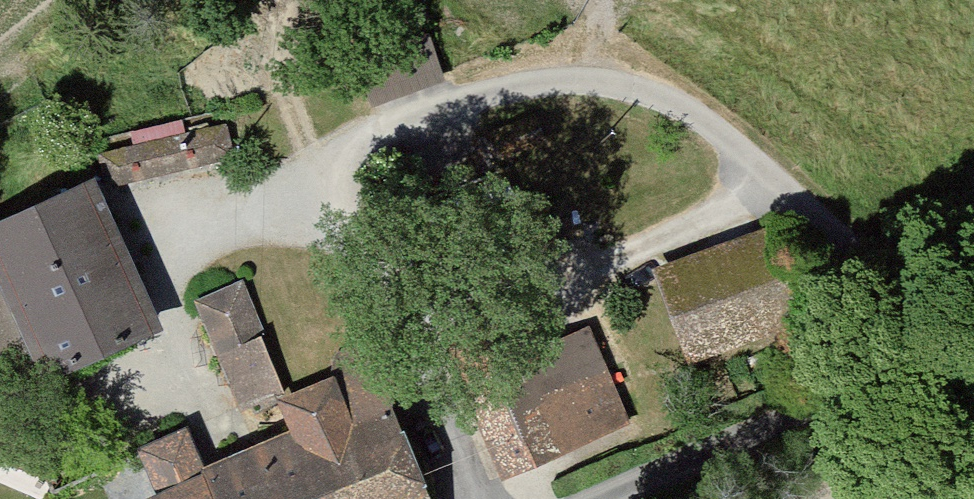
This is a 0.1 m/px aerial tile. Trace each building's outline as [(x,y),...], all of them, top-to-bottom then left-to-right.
[(216,130),(92,160),(101,199),(225,169),(216,130)] [(0,231),(0,362),(25,352),(42,392),(160,342),(94,190),(0,231)] [(745,244),(649,281),(688,382),(784,345),(745,244)] [(230,284),(185,304),(233,410),(278,389),(230,284)] [(497,498),(499,498),(638,441),(593,334),(549,353),(526,299),(429,339),(497,498)] [(353,369),(274,401),(290,441),(200,477),(184,436),(137,454),(155,498),(406,498),(353,369)]
